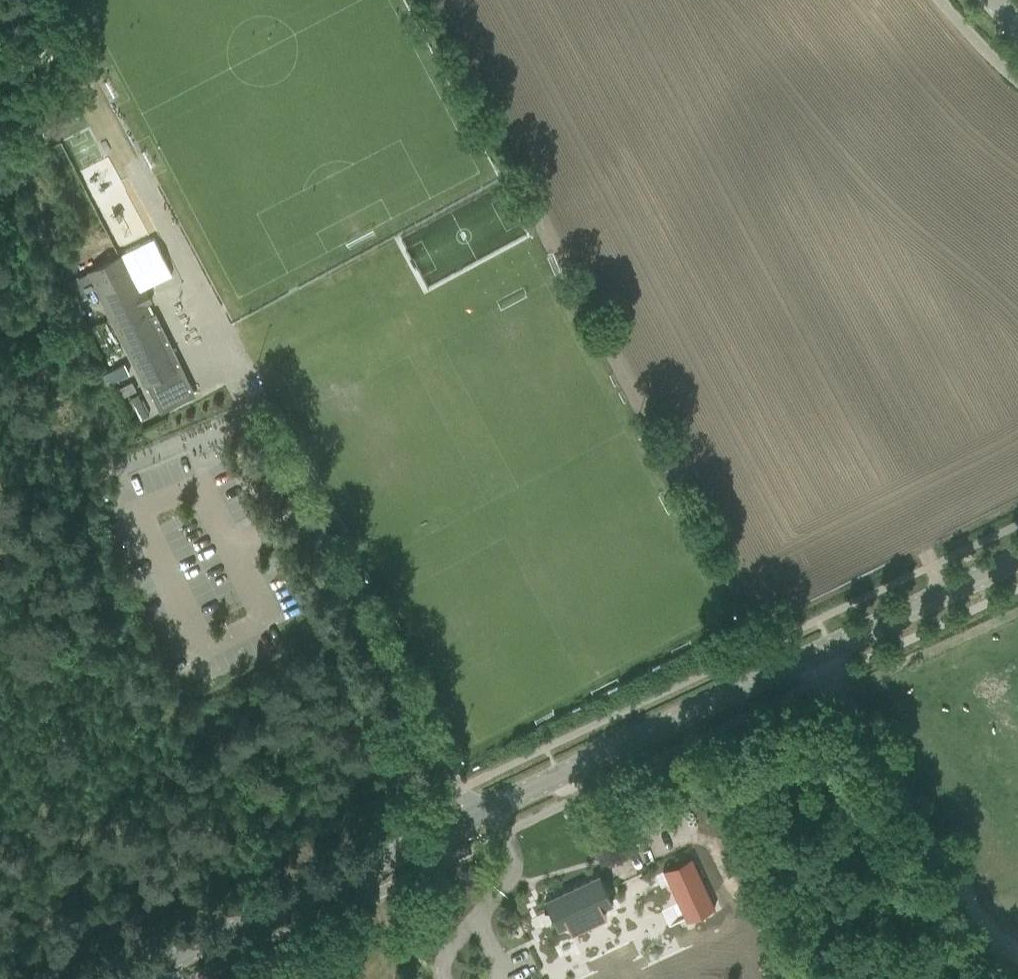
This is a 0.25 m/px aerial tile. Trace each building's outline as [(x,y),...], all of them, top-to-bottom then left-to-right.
[(149,316),(143,304),(151,300),(146,289),(138,293),(120,258),(79,278),(85,291),(96,286),(145,385),(146,384),(160,413),(190,398),(172,361),(178,358),(155,313),(149,316)] [(662,863),(634,876),(657,927),(685,913),(662,863)] [(544,900),(553,919),(563,940),(597,924),(592,913),(612,904),(599,875),(544,900)] [(638,923),(609,936),(628,978),(632,978),(660,967),(655,956),(653,957),(638,923)] [(525,943),(531,955),(546,948),(540,936),(526,943),(525,943)] [(579,978),(583,977),(573,956),(566,959),(571,969),(562,974),(564,978),(579,978)]
